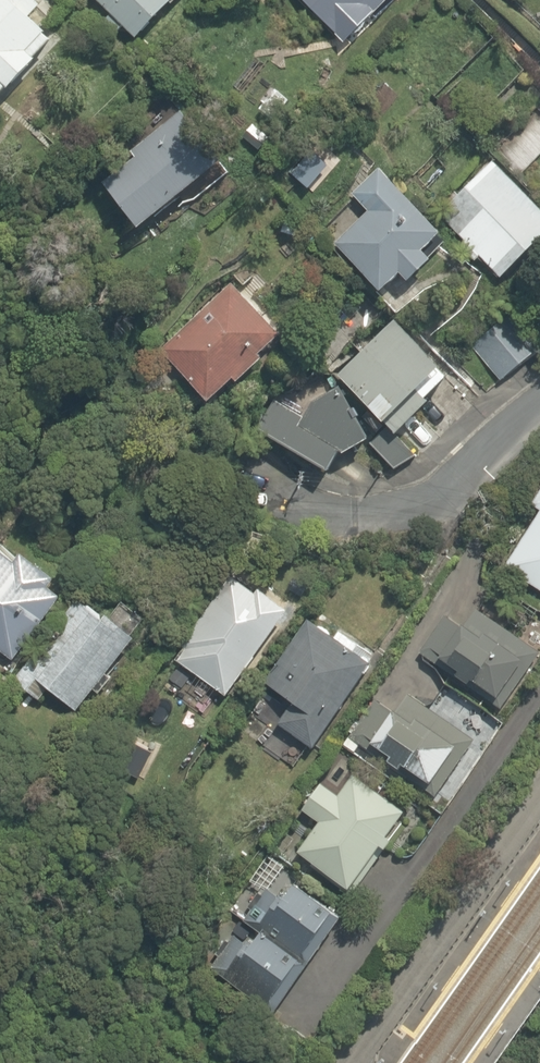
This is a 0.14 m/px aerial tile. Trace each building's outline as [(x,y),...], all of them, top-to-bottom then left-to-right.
[(50,9),(39,0),(0,0),(0,109),(5,113),(16,99),(20,102),(68,45),(40,21),(50,9)] [(89,1),(109,16),(103,23),(125,40),(130,34),(145,46),(156,33),(162,38),(186,6),(181,2),(183,0),(90,0),(89,1)] [(346,49),(399,0),(301,0),(346,49)] [(240,170),(182,107),(102,180),(160,243),(240,170)] [(448,227),(522,295),(539,276),(539,210),(484,159),(453,193),(467,206),(448,227)] [(373,220),(342,248),(388,300),(404,285),(413,295),(435,275),(427,265),(453,242),(381,162),(348,192),(373,220)] [(288,344),(228,288),(166,355),(226,411),(288,344)] [(501,319),(472,349),(504,380),(533,350),(501,319)] [(402,331),(348,383),(405,441),(459,389),(402,331)] [(383,437),(336,390),(266,438),(332,487),(383,437)] [(508,577),(539,596),(539,524),(508,577)] [(65,597),(2,546),(0,548),(0,650),(13,660),(65,597)] [(236,702),(296,619),(236,576),(176,659),(236,702)] [(17,682),(46,703),(52,694),(88,720),(141,647),(77,600),(17,682)] [(478,612),(464,632),(443,618),(420,652),(510,713),(539,669),(539,654),(478,612)] [(293,708),(279,731),(314,753),(371,662),(305,621),(262,688),(293,708)] [(394,718),(375,704),(349,742),(446,809),(500,731),(446,693),(435,710),(411,693),(394,718)] [(322,829),(301,857),(362,903),(423,822),(360,775),(345,796),(327,782),(302,815),(322,829)] [(272,934),(328,970),(352,931),(297,895),(272,934)] [(324,976),(268,940),(237,989),(293,1024),(324,976)]
